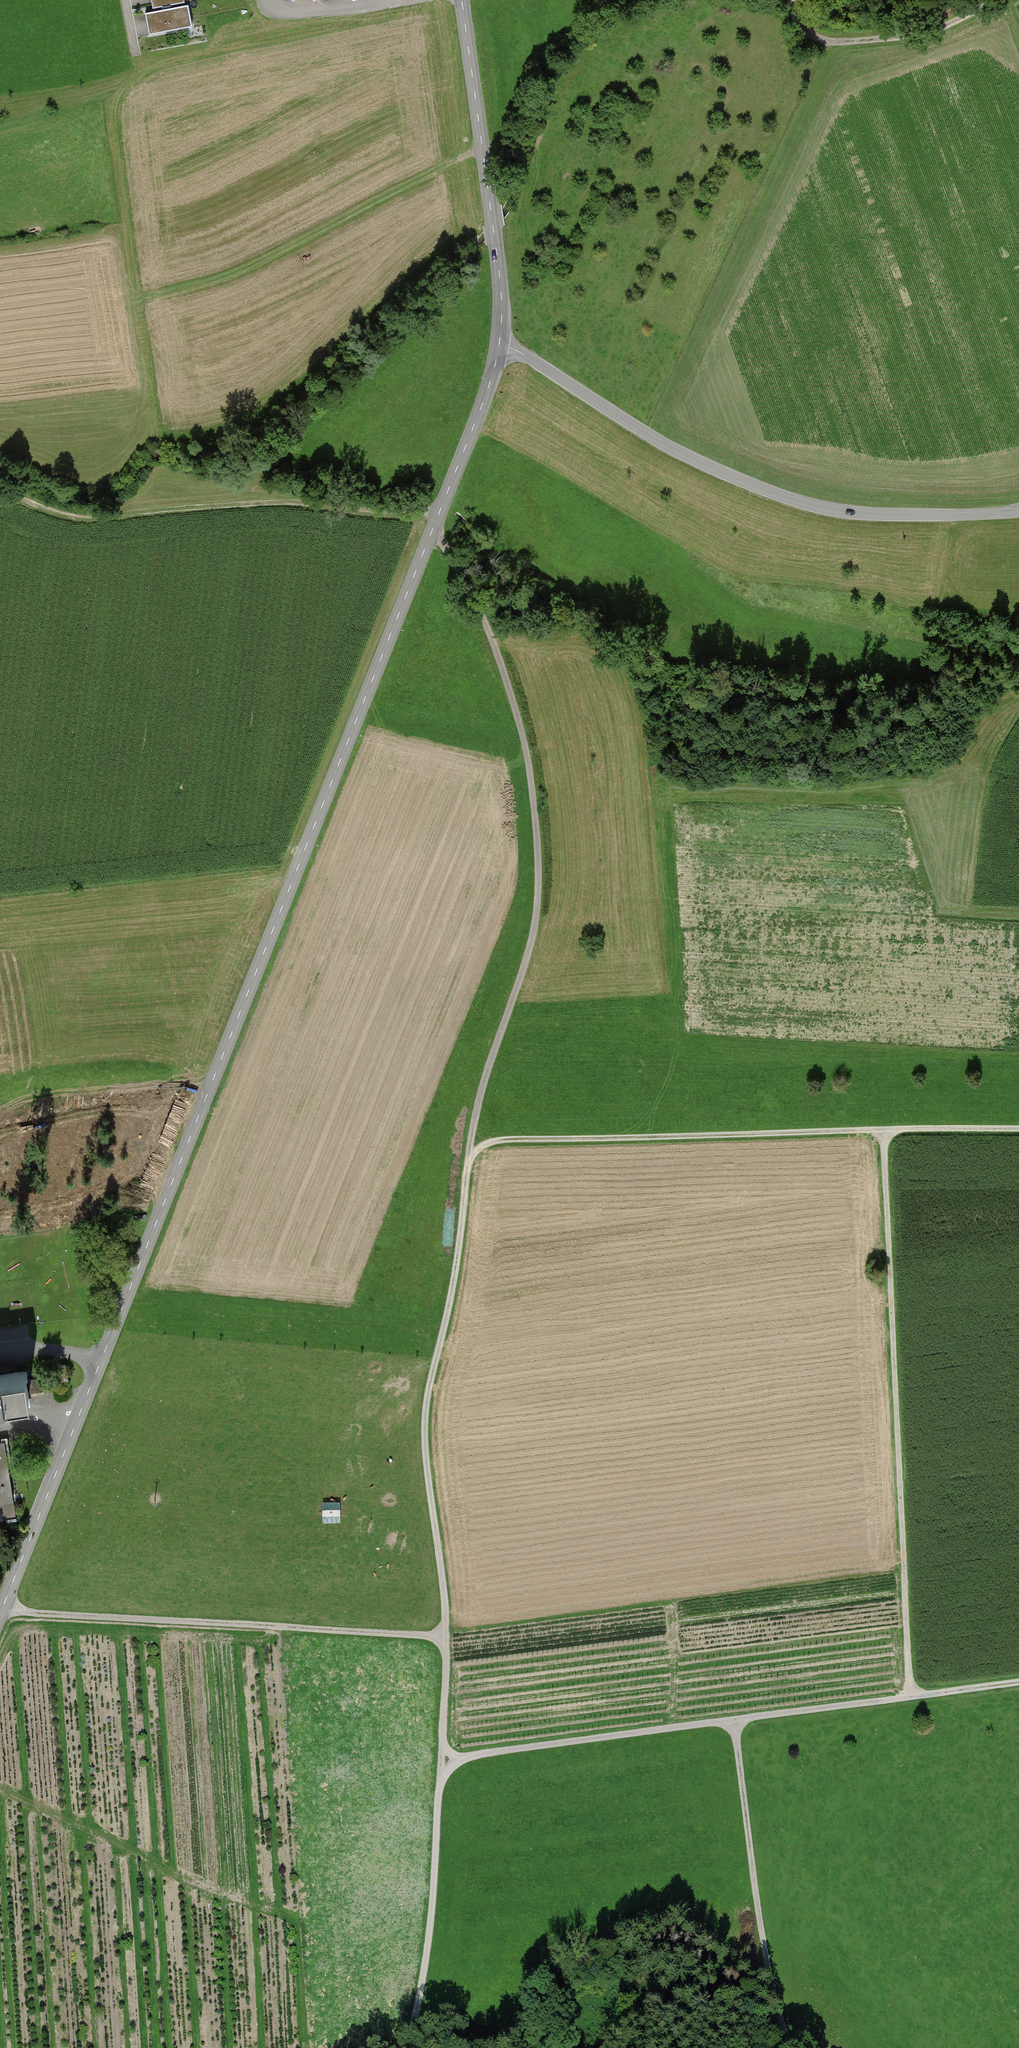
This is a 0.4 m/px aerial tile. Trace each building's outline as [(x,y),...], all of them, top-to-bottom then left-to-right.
[(186,6),(143,13),(147,34),(190,27),(186,6)] [(65,1365),(54,1366),(56,1381),(67,1379),(65,1365)] [(0,1375),(0,1400),(28,1396),(24,1371),(0,1375)] [(41,1378),(28,1380),(30,1392),(43,1390),(41,1378)] [(2,1496),(6,1521),(16,1519),(4,1442),(0,1443),(0,1497),(2,1496)]
